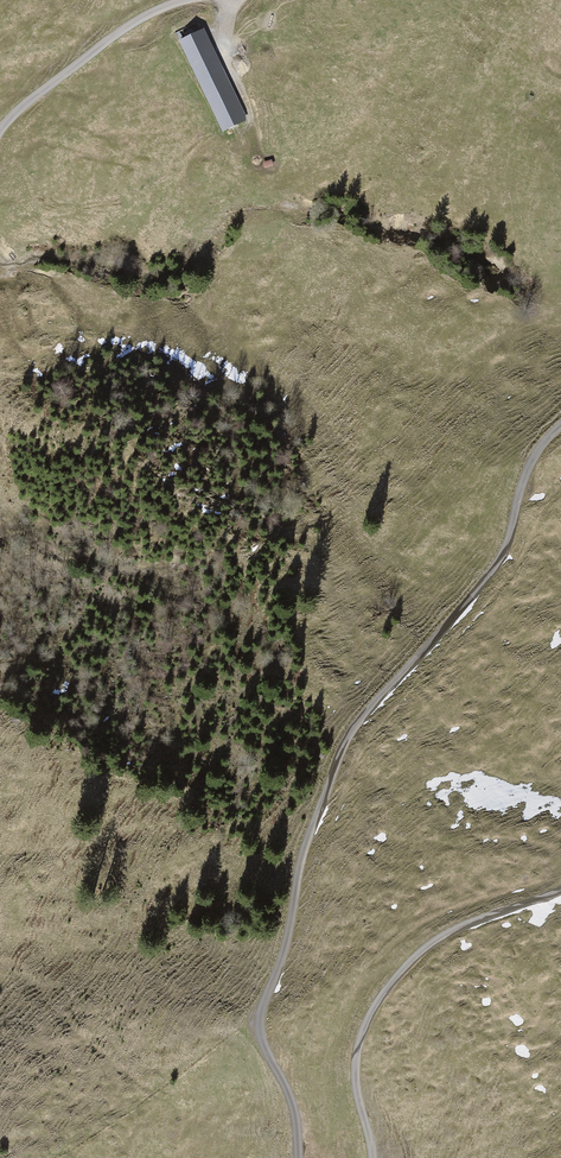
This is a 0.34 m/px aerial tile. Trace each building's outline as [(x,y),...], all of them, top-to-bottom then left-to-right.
[(203,31),(180,42),(224,134),(247,122),(203,31)]
